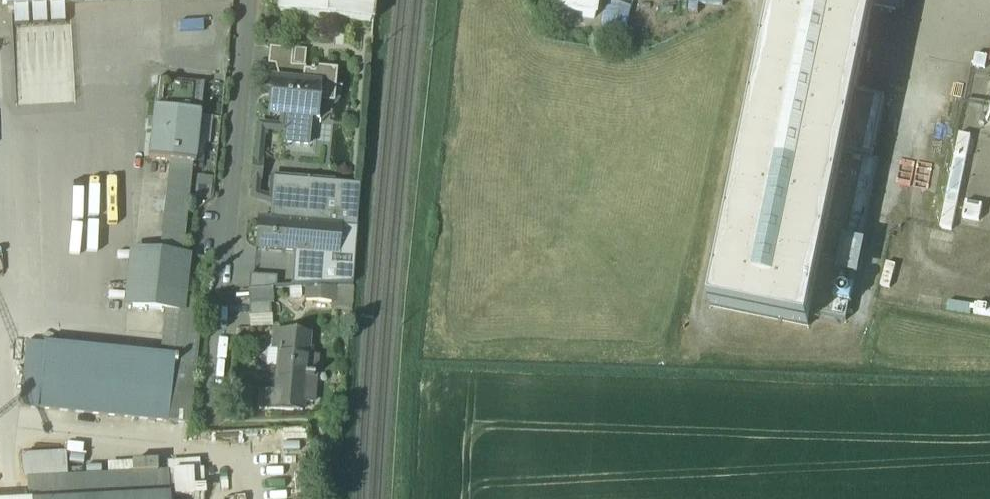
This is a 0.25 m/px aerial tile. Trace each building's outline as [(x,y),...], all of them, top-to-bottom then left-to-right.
[(280,16),(371,24),(373,0),(281,0),(280,16)] [(553,11),(596,17),(599,0),(555,0),(553,11)] [(709,312),(806,328),(809,314),(855,95),(874,5),(875,0),(775,0),(709,312)] [(874,5),(903,12),(906,0),(875,0),(874,5)] [(177,24),(177,44),(200,45),(200,24),(177,24)] [(294,51),(270,49),(269,65),(282,66),(292,67),(294,51)] [(306,68),(292,67),(282,66),(280,82),(304,85),(306,68)] [(202,86),(160,81),(160,80),(158,80),(155,109),(201,114),(204,85),(202,85),(202,86)] [(280,82),(273,82),(270,115),(319,119),(321,100),(313,99),(314,85),(304,85),(280,82)] [(855,95),(809,314),(844,321),(890,102),(855,95)] [(201,114),(155,109),(149,160),(170,163),(193,165),(195,166),(201,114)] [(960,229),(970,133),(954,131),(944,228),(960,229)] [(193,165),(170,163),(160,254),(183,257),(193,165)] [(362,187),(274,180),(270,223),(281,224),(342,228),(339,256),(297,254),(294,290),(305,290),(336,288),(354,287),(362,187)] [(270,223),(259,222),(257,250),(279,252),(281,224),(270,223)] [(342,228),(281,224),(279,252),(297,254),(339,256),(342,228)] [(160,254),(136,251),(129,308),(166,312),(180,314),(181,300),(186,257),(183,257),(160,254)] [(274,267),(250,265),(249,281),(273,283),(274,267)] [(273,283),(249,281),(249,292),(272,291),(273,283)] [(305,305),(336,305),(336,288),(305,290),(305,305)] [(272,291),(249,292),(249,306),(272,305),(274,305),(274,291),(272,291)] [(203,302),(181,300),(180,314),(166,312),(161,357),(175,359),(169,423),(190,425),(203,302)] [(272,305),(249,306),(250,317),(272,316),(272,305)] [(272,316),(250,317),(250,329),(273,328),(272,316)] [(310,335),(276,332),(275,340),(274,351),(280,351),(276,396),(261,395),(260,411),(290,413),(303,412),(304,403),(313,404),(315,377),(306,377),(308,356),(310,341),(309,341),(310,335)] [(161,357),(27,343),(26,345),(27,345),(21,406),(20,405),(20,407),(169,423),(175,359),(161,357)] [(308,356),(306,377),(315,377),(317,378),(318,357),(308,356)] [(73,452),(25,454),(26,479),(74,477),(73,452)] [(197,462),(173,464),(175,497),(194,496),(195,497),(204,496),(203,472),(198,472),(197,462)] [(28,481),(29,498),(170,498),(169,474),(28,481)]
